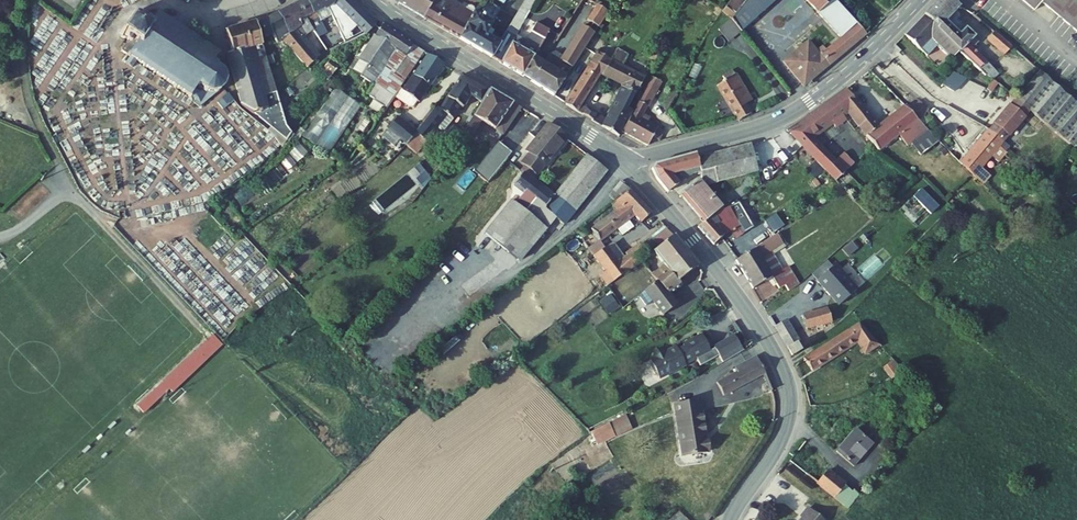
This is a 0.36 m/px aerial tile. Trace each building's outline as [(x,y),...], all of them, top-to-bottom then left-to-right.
[(308,3),(315,15),(309,19),(312,23),(318,20),(316,16),(330,11),(325,4),(329,0),(313,0),(308,3)] [(335,8),(338,5),(333,0),(329,0),(325,4),(330,11),(331,10),(340,22),(347,15),(341,9),(338,11),(335,8)] [(338,5),(335,8),(338,11),(341,9),(347,15),(364,34),(375,24),(352,0),(333,0),(338,5)] [(402,4),(428,20),(437,4),(439,0),(404,0),(402,4)] [(447,0),(439,0),(437,4),(447,10),(451,2),(447,0)] [(572,3),(580,8),(585,0),(574,0),(572,3)] [(741,0),(730,0),(724,11),(733,16),(741,0)] [(741,11),(754,20),(742,34),(743,36),(745,38),(773,0),(750,0),(741,11)] [(837,0),(834,0),(819,15),(841,41),(823,58),(809,43),(804,48),(816,63),(822,59),(830,69),(868,35),(837,0)] [(819,15),(834,0),(805,0),(819,15)] [(953,0),(941,0),(927,14),(941,29),(940,31),(960,50),(966,56),(964,57),(987,78),(994,70),(973,50),(979,44),(952,18),(961,8),(953,0)] [(1034,9),(1040,1),(1076,32),(1076,0),(1023,0),(1034,9)] [(447,10),(437,4),(428,20),(495,61),(504,46),(490,37),(496,26),(476,15),(475,10),(473,9),(469,12),(451,2),(447,10)] [(308,3),(302,5),(309,19),(315,15),(308,3)] [(302,5),(282,17),(296,32),(312,23),(309,19),(302,5)] [(610,14),(600,8),(590,23),(600,30),(610,14)] [(754,20),(741,11),(734,23),(742,34),(754,20)] [(159,18),(152,27),(142,19),(143,17),(138,14),(136,17),(137,18),(121,38),(125,41),(127,39),(128,40),(123,48),(124,53),(129,56),(128,58),(133,61),(134,60),(141,64),(144,67),(142,68),(146,71),(147,69),(155,74),(153,76),(157,79),(159,77),(165,82),(164,84),(168,87),(169,85),(176,90),(175,92),(179,94),(180,92),(189,99),(188,101),(197,105),(195,108),(201,111),(223,94),(226,86),(225,76),(228,70),(221,65),(223,61),(220,58),(218,60),(208,53),(209,51),(206,49),(205,50),(197,45),(198,43),(195,41),(194,43),(187,37),(188,36),(185,33),(183,35),(176,30),(177,28),(174,26),(173,28),(159,18)] [(966,56),(960,50),(940,31),(926,16),(906,36),(928,57),(937,47),(944,53),(959,68),(967,60),(964,57),(966,56)] [(302,40),(296,32),(282,17),(262,27),(269,43),(275,40),(281,49),(284,47),(287,45),(291,49),(302,40)] [(521,36),(530,22),(520,17),(512,31),(521,36)] [(733,43),(743,36),(742,34),(734,23),(733,22),(724,30),(733,43)] [(379,29),(375,24),(364,34),(369,39),(379,29)] [(259,26),(247,30),(254,52),(271,114),(255,119),(261,124),(262,122),(283,136),(288,130),(259,26)] [(428,55),(385,28),(382,32),(362,62),(372,69),(368,75),(378,83),(376,85),(370,95),(377,100),(375,102),(385,109),(395,96),(398,98),(403,91),(428,55)] [(553,34),(540,28),(534,38),(547,45),(553,34)] [(546,65),(538,60),(538,61),(527,80),(557,98),(568,80),(559,74),(565,64),(575,70),(597,35),(586,29),(567,59),(559,55),(551,58),(546,65)] [(247,30),(229,34),(235,57),(254,52),(247,30)] [(521,36),(512,31),(504,46),(495,61),(527,80),(538,61),(515,47),(521,36)] [(1014,49),(996,32),(988,41),(1006,57),(1014,49)] [(361,38),(348,44),(349,48),(363,42),(361,38)] [(315,55),(302,40),(291,49),(294,53),(303,64),(315,55)] [(937,47),(928,57),(934,64),(944,53),(937,47)] [(816,63),(804,48),(789,61),(801,76),(798,78),(808,89),(830,69),(822,59),(816,63)] [(244,110),(255,119),(271,114),(254,52),(235,57),(229,59),(244,110)] [(619,53),(614,63),(624,69),(630,58),(619,53)] [(322,64),(315,55),(303,64),(311,73),(322,64)] [(614,63),(600,56),(595,64),(607,71),(609,72),(614,63)] [(447,68),(430,58),(406,94),(403,91),(398,98),(397,100),(411,110),(415,110),(420,104),(421,105),(427,98),(423,95),(431,88),(433,90),(447,68)] [(141,64),(134,60),(133,61),(129,66),(136,71),(141,64)] [(372,69),(362,62),(359,60),(353,69),(376,85),(378,83),(368,75),(372,69)] [(801,76),(789,61),(785,65),(808,89),(798,78),(801,76)] [(326,63),(321,70),(326,73),(331,66),(326,63)] [(333,63),(331,66),(326,73),(335,80),(343,70),(333,63)] [(624,69),(614,63),(609,72),(606,78),(624,88),(606,124),(603,123),(605,120),(584,107),(607,71),(595,64),(568,107),(622,138),(635,113),(629,110),(645,81),(624,69)] [(953,70),(945,84),(957,91),(966,77),(953,70)] [(1000,76),(994,70),(987,78),(994,84),(1000,76)] [(734,73),(723,79),(725,83),(717,88),(737,122),(750,114),(745,105),(751,102),(734,73)] [(491,94),(465,79),(443,113),(439,111),(420,135),(410,149),(402,159),(413,167),(423,154),(422,153),(432,140),(436,143),(439,142),(448,131),(460,112),(463,114),(472,100),(484,106),(491,94)] [(664,85),(654,80),(644,98),(651,101),(648,106),(651,108),(664,85)] [(855,101),(847,91),(806,120),(821,136),(838,126),(837,124),(847,117),(842,111),(855,101)] [(363,108),(337,92),(305,140),(331,157),(363,108)] [(490,128),(497,132),(516,106),(492,93),(465,134),(472,139),(483,123),(490,128)] [(651,101),(644,98),(626,134),(651,148),(657,139),(664,142),(668,135),(652,126),(654,121),(646,117),(651,108),(648,106),(651,101)] [(230,99),(219,108),(224,113),(234,104),(230,99)] [(913,120),(915,118),(904,106),(881,127),(857,99),(856,101),(881,129),(903,110),(913,120)] [(856,101),(855,101),(842,111),(847,117),(859,130),(878,153),(897,136),(906,146),(909,144),(920,155),(936,144),(913,120),(903,110),(881,129),(856,101)] [(505,138),(524,110),(516,106),(497,132),(505,138)] [(420,135),(389,110),(388,111),(380,124),(410,149),(420,135)] [(913,120),(936,144),(938,142),(915,118),(913,120)] [(996,150),(1015,129),(1001,118),(987,135),(999,146),(996,150)] [(813,141),(821,136),(806,120),(798,125),(813,141)] [(483,123),(472,139),(479,143),(490,128),(483,123)] [(813,141),(798,125),(789,132),(841,186),(850,178),(813,141)] [(570,142),(552,127),(531,153),(539,160),(525,177),(518,186),(526,193),(528,194),(548,211),(557,200),(535,183),(570,142)] [(461,142),(465,134),(462,132),(457,139),(461,142)] [(999,146),(987,135),(976,147),(989,158),(996,150),(999,146)] [(517,155),(501,143),(477,174),(492,185),(517,155)] [(658,182),(669,195),(680,186),(675,179),(701,173),(705,189),(759,174),(750,146),(698,162),(697,157),(655,168),(653,171),(658,182)] [(989,158),(976,147),(960,164),(973,177),(989,158)] [(523,174),(525,177),(539,160),(531,153),(530,154),(532,156),(525,165),(528,168),(523,174)] [(557,200),(548,211),(561,221),(568,227),(610,175),(590,158),(557,200)] [(423,196),(430,187),(413,173),(409,178),(417,185),(414,189),(423,196)] [(699,183),(696,185),(721,213),(724,212),(705,189),(699,183)] [(683,197),(706,224),(712,219),(721,213),(696,185),(683,197)] [(632,193),(624,186),(613,199),(618,204),(632,193)] [(942,206),(924,189),(916,196),(934,214),(942,206)] [(490,236),(492,238),(519,205),(528,194),(526,193),(490,236)] [(654,217),(632,193),(618,204),(614,207),(618,212),(587,236),(595,247),(635,218),(642,226),(654,217)] [(519,205),(540,222),(548,211),(528,194),(519,205)] [(737,203),(724,212),(730,210),(744,228),(752,221),(737,203)] [(524,264),(560,220),(548,211),(540,222),(519,205),(492,238),(524,264)] [(706,224),(700,229),(716,247),(733,233),(737,237),(745,230),(744,228),(730,210),(724,212),(721,213),(712,219),(706,224)] [(777,213),(767,218),(774,230),(783,224),(777,213)] [(779,237),(738,263),(754,292),(774,280),(781,291),(787,287),(791,294),(802,287),(789,269),(784,272),(774,255),(786,247),(779,237)] [(690,258),(674,239),(656,253),(668,267),(653,279),(658,285),(690,258)] [(616,244),(608,250),(620,264),(627,259),(616,244)] [(620,264),(608,250),(597,259),(608,274),(602,279),(610,289),(643,263),(649,258),(651,257),(642,247),(627,259),(620,264)] [(700,269),(690,258),(658,285),(659,287),(643,301),(650,311),(656,306),(667,319),(679,309),(672,299),(684,289),(681,285),(700,269)] [(649,258),(643,263),(647,269),(654,264),(649,258)] [(837,268),(819,284),(841,308),(859,292),(837,268)] [(614,300),(606,307),(614,317),(622,311),(614,300)] [(833,308),(809,316),(813,330),(837,322),(833,308)] [(786,319),(774,325),(788,348),(796,343),(799,342),(786,319)] [(859,325),(805,362),(813,374),(856,345),(866,360),(877,352),(859,325)] [(710,349),(702,333),(682,343),(683,346),(677,349),(675,345),(664,351),(655,348),(652,357),(649,358),(648,365),(652,374),(658,377),(696,356),(700,364),(718,355),(722,361),(743,349),(733,334),(710,349)] [(218,341),(212,334),(187,359),(177,370),(183,376),(218,341)] [(796,343),(788,348),(793,356),(801,351),(796,343)] [(738,376),(714,388),(723,402),(768,377),(758,358),(736,370),(738,376)] [(903,378),(893,365),(882,369),(889,384),(903,378)] [(183,376),(177,370),(138,409),(144,415),(183,376)] [(698,406),(673,410),(680,461),(709,457),(707,444),(703,444),(698,406)] [(627,419),(612,427),(619,438),(634,431),(627,419)] [(612,427),(591,438),(593,440),(602,448),(619,438),(612,427)] [(875,447),(856,432),(837,455),(855,470),(875,447)] [(861,500),(858,497),(854,493),(853,495),(827,474),(817,487),(850,512),(861,500)] [(807,505),(800,514),(803,516),(800,519),(825,519),(807,505)]
